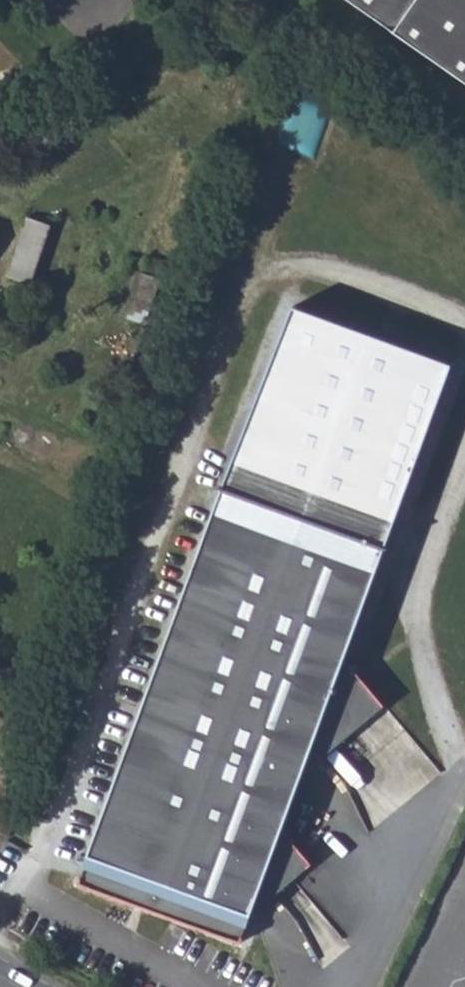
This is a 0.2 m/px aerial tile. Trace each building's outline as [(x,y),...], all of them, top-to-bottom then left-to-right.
[(464,75),(464,0),(355,0),(464,75)] [(3,279),(28,290),(51,232),(26,221),(3,279)] [(123,323),(144,330),(159,286),(138,279),(123,323)] [(291,307),(225,485),(386,544),(451,365),(291,307)] [(225,485),(79,882),(242,942),(253,912),(313,863),(284,828),(304,772),(352,732),(330,702),(347,657),(386,544),(225,485)]
